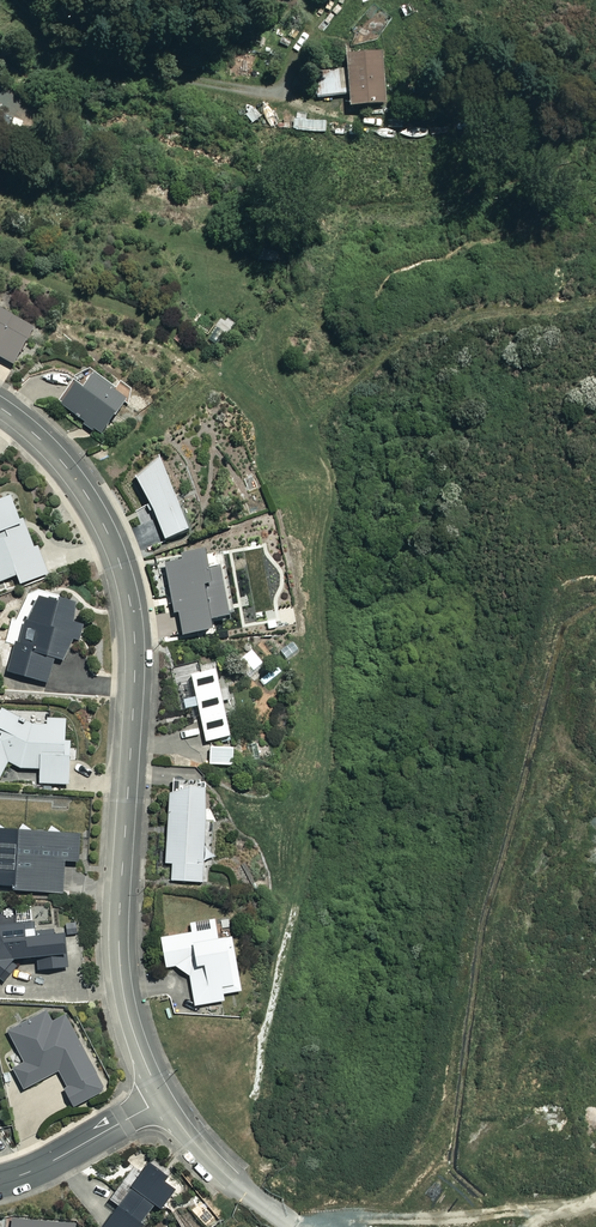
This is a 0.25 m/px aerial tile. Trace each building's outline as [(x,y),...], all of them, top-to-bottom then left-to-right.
[(385,101),(383,51),(347,52),(349,103),(385,101)] [(338,94),(336,78),(314,80),(316,96),(338,94)] [(0,307),(0,355),(13,362),(33,325),(0,307)] [(126,396),(86,367),(60,402),(100,432),(126,396)] [(190,533),(162,467),(137,478),(166,543),(190,533)] [(10,496),(0,501),(0,581),(16,574),(21,584),(46,573),(10,496)] [(206,566),(203,548),(182,552),(183,556),(163,560),(173,611),(177,610),(182,632),(211,626),(209,617),(228,613),(218,564),(206,566)] [(77,603),(36,592),(23,640),(17,638),(9,671),(49,682),(55,656),(66,659),(71,636),(79,638),(83,622),(72,620),(77,603)] [(262,662),(247,641),(237,648),(252,670),(262,662)] [(229,734),(214,666),(190,672),(205,740),(229,734)] [(0,707),(0,778),(8,761),(22,767),(40,767),(40,783),(71,783),(71,739),(65,739),(65,717),(45,717),(45,722),(32,722),(0,707)] [(233,745),(210,745),(210,764),(233,764),(233,745)] [(205,786),(169,785),(166,862),(172,863),(172,880),(202,881),(203,857),(213,857),(213,849),(202,848),(205,786)] [(0,826),(0,884),(13,884),(13,889),(61,892),(64,859),(79,860),(81,832),(0,826)] [(214,917),(208,918),(209,928),(160,936),(165,966),(175,965),(190,976),(195,1005),(224,1000),(223,993),(241,990),(231,935),(218,937),(214,917)] [(0,922),(0,975),(5,979),(16,964),(10,960),(13,956),(36,954),(37,968),(66,966),(64,929),(36,930),(36,920),(0,922)] [(65,1012),(52,1019),(47,1010),(8,1030),(24,1062),(12,1067),(23,1087),(56,1071),(73,1104),(103,1089),(65,1012)] [(149,1162),(101,1226),(139,1226),(156,1203),(161,1206),(174,1188),(163,1180),(166,1175),(149,1162)] [(11,1218),(11,1226),(74,1226),(74,1222),(11,1218)]
